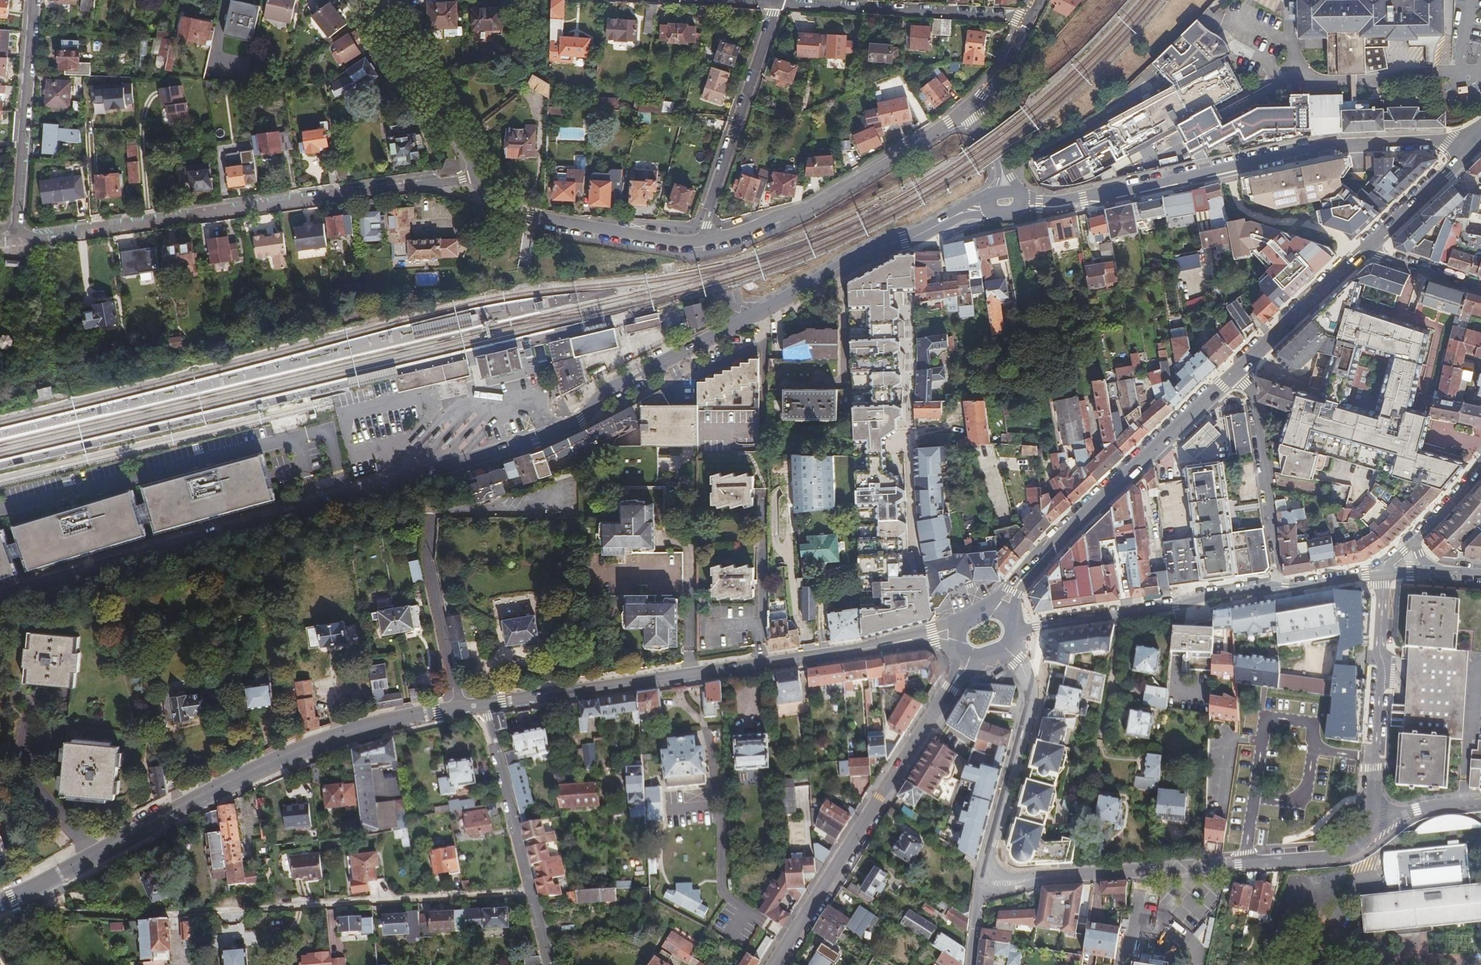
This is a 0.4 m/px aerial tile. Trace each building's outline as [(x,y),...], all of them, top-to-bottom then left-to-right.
[(92,0),(79,0),(78,12),(90,13),(92,0)] [(262,15),(289,21),(294,0),(265,0),(262,15)] [(547,21),(559,21),(560,0),(548,0),(547,21)] [(1063,17),(1080,0),(1049,0),(1049,1),(1053,4),(1050,9),(1063,17)] [(1295,41),(1325,39),(1327,75),(1336,76),(1352,76),(1357,75),(1365,74),(1387,69),(1383,48),(1388,48),(1388,41),(1408,42),(1408,47),(1425,46),(1426,63),(1433,64),(1433,55),(1436,46),(1440,40),(1443,38),(1442,0),(1294,0),(1295,41)] [(248,42),(255,7),(229,1),(222,36),(248,42)] [(309,16),(325,39),(344,25),(327,3),(309,16)] [(450,4),(442,4),(432,4),(433,28),(459,28),(459,4),(450,4)] [(654,5),(643,5),(638,35),(648,37),(654,5)] [(706,7),(697,6),(694,19),(702,21),(706,7)] [(712,22),(716,8),(707,7),(704,20),(712,22)] [(468,30),(495,31),(495,10),(468,10),(468,30)] [(210,41),(213,27),(210,26),(210,24),(181,18),(176,39),(195,43),(196,38),(210,41)] [(898,18),(890,18),(889,31),(897,31),(898,18)] [(603,40),(631,42),(632,21),(604,20),(603,40)] [(938,20),(930,20),(929,36),(937,36),(938,20)] [(948,21),(939,20),(939,33),(947,34),(948,21)] [(1175,44),(1154,64),(1175,86),(1089,131),(1031,163),(1038,179),(1041,178),(1042,181),(1055,185),(1067,185),(1077,185),(1085,183),(1101,177),(1102,180),(1116,176),(1112,171),(1127,163),(1133,164),(1143,158),(1145,162),(1157,154),(1153,146),(1179,132),(1182,137),(1195,160),(1311,133),(1311,107),(1261,109),(1225,129),(1220,116),(1216,106),(1245,90),(1230,63),(1227,64),(1223,58),(1232,54),(1229,47),(1225,40),(1221,37),(1217,34),(1214,32),(1211,30),(1207,27),(1201,21),(1185,35),(1193,46),(1185,54),(1175,44)] [(684,26),(665,25),(665,27),(658,27),(657,42),(665,42),(665,43),(683,44),(683,42),(690,43),(691,28),(684,28),(684,26)] [(462,28),(459,28),(433,28),(433,35),(449,35),(449,39),(462,39),(462,28)] [(902,49),(926,50),(927,28),(908,28),(908,34),(903,33),(902,49)] [(336,51),(342,61),(343,63),(358,54),(352,43),(355,40),(351,33),(332,44),(336,51)] [(974,39),(974,35),(964,34),(962,56),(971,57),(970,60),(981,61),(983,40),(974,39)] [(174,47),(176,39),(169,37),(168,39),(167,45),(174,47)] [(825,60),(843,60),(843,54),(850,54),(850,43),(844,43),(844,38),(826,37),(826,40),(817,40),(817,38),(797,37),(797,59),(817,60),(817,56),(825,56),(825,60)] [(164,57),(167,45),(168,39),(160,38),(156,54),(164,57)] [(195,43),(209,46),(210,41),(196,38),(195,43)] [(546,43),(545,63),(570,64),(570,55),(585,55),(585,39),(557,38),(557,44),(546,43)] [(63,70),(62,75),(79,76),(87,76),(88,63),(77,63),(77,52),(75,52),(76,42),(60,41),(59,52),(56,52),(56,62),(59,62),(59,70),(63,70)] [(712,61),(730,67),(737,49),(718,42),(712,61)] [(170,59),(174,47),(167,45),(164,57),(170,59)] [(888,60),(888,48),(888,46),(867,45),(866,61),(887,62),(888,60)] [(337,65),(342,61),(336,51),(329,54),(328,57),(333,65),(337,65)] [(697,53),(694,63),(700,65),(703,55),(697,53)] [(164,57),(162,70),(167,72),(170,59),(164,57)] [(369,65),(365,58),(346,71),(350,76),(330,86),(335,96),(357,85),(355,83),(361,80),(365,86),(377,78),(373,71),(372,72),(368,66),(369,65)] [(800,68),(774,60),(769,76),(777,78),(774,85),(784,88),(787,82),(795,85),(797,76),(800,68)] [(716,104),(725,74),(709,69),(699,99),(716,104)] [(852,70),(847,69),(841,95),(848,92),(852,70)] [(929,103),(932,108),(946,97),(943,92),(948,88),(940,76),(919,91),(924,97),(920,100),(924,106),(929,103)] [(525,86),(544,99),(545,85),(531,77),(525,86)] [(66,107),(68,82),(45,80),(43,105),(66,107)] [(803,81),(798,108),(803,109),(808,83),(803,81)] [(253,97),(251,83),(242,83),(244,99),(253,97)] [(107,85),(89,87),(90,104),(103,103),(104,111),(124,109),(124,113),(132,112),(130,84),(112,86),(112,89),(108,90),(107,85)] [(180,86),(159,88),(161,106),(165,106),(167,123),(186,121),(184,103),(182,104),(180,86)] [(1294,107),(1311,107),(1311,133),(1314,137),(1335,134),(1386,131),(1386,130),(1447,128),(1447,112),(1421,112),(1421,108),(1390,109),(1389,113),(1386,113),(1386,111),(1370,111),(1370,101),(1358,101),(1353,102),(1344,102),(1344,95),(1313,96),(1310,94),(1295,95),(1294,96),(1293,104),(1294,107)] [(408,115),(414,111),(408,99),(401,103),(408,115)] [(589,99),(589,110),(602,110),(606,110),(607,100),(589,99)] [(545,100),(544,108),(555,109),(555,100),(545,100)] [(607,100),(606,110),(614,111),(614,100),(607,100)] [(896,100),(875,105),(876,110),(880,127),(901,122),(896,100)] [(657,113),(668,114),(669,105),(660,104),(657,113)] [(544,108),(544,118),(559,118),(560,109),(555,109),(544,108)] [(602,110),(589,110),(588,120),(601,120),(602,110)] [(875,138),(882,135),(880,127),(876,110),(863,112),(866,125),(862,126),(864,132),(851,138),(859,154),(878,145),(875,138)] [(635,112),(631,131),(637,131),(638,122),(648,122),(648,113),(635,112)] [(320,132),(303,134),(305,154),(316,153),(316,151),(322,151),(321,147),(326,146),(324,131),(326,131),(325,123),(319,124),(320,132)] [(387,127),(387,129),(388,137),(392,166),(410,164),(410,159),(416,158),(415,148),(422,147),(421,139),(418,134),(412,135),(412,136),(403,137),(401,125),(387,127)] [(511,152),(511,156),(517,156),(517,158),(524,158),(524,157),(534,157),(534,151),(531,151),(532,127),(523,126),(523,131),(504,131),(503,152),(511,152)] [(42,128),(40,154),(54,155),(55,142),(78,144),(78,131),(56,129),(42,128)] [(290,151),(288,132),(256,136),(257,146),(252,146),(253,156),(290,151)] [(134,144),(134,139),(125,139),(126,163),(135,162),(134,144)] [(1463,172),(1480,175),(1480,153),(1463,172)] [(1403,157),(1394,157),(1394,161),(1399,160),(1403,164),(1400,167),(1393,164),(1393,168),(1403,171),(1415,181),(1437,160),(1436,158),(1421,154),(1407,154),(1403,157)] [(805,161),(802,179),(829,175),(826,157),(805,161)] [(1374,166),(1373,177),(1383,166),(1391,170),(1393,168),(1393,164),(1394,161),(1394,157),(1375,159),(1374,166)] [(1159,162),(1160,169),(1177,165),(1176,159),(1159,162)] [(574,160),(574,174),(582,174),(583,161),(574,160)] [(1349,160),(1245,179),(1247,189),(1252,188),(1255,200),(1279,208),(1303,203),(1303,204),(1311,203),(1311,202),(1323,199),(1325,210),(1317,212),(1320,224),(1342,232),(1351,241),(1381,213),(1355,196),(1356,195),(1342,181),(1341,176),(1346,175),(1350,171),(1349,160)] [(128,183),(137,182),(135,162),(126,163),(128,183)] [(1383,166),(1373,177),(1363,188),(1370,194),(1373,191),(1391,170),(1383,166)] [(41,204),(82,198),(77,167),(71,168),(72,177),(38,182),(41,204)] [(202,172),(201,167),(185,169),(186,178),(190,177),(192,193),(212,190),(210,171),(202,172)] [(256,183),(254,167),(240,169),(240,168),(226,170),(228,187),(256,183)] [(345,179),(343,171),(341,168),(336,171),(340,180),(345,179)] [(1393,168),(1391,170),(1373,191),(1392,203),(1415,181),(1403,171),(1393,168)] [(338,185),(336,169),(327,171),(329,186),(338,185)] [(730,198),(754,206),(765,174),(755,171),(751,182),(737,178),(735,184),(730,182),(728,190),(733,192),(730,198)] [(606,201),(617,202),(620,184),(618,184),(618,172),(609,172),(606,175),(590,174),(587,178),(586,206),(605,207),(606,201)] [(570,198),(580,198),(582,174),(574,174),(565,173),(565,176),(554,176),(553,185),(550,184),(549,202),(570,203),(570,198)] [(788,196),(787,203),(797,201),(800,187),(792,186),(793,178),(785,176),(785,174),(780,173),(779,175),(771,174),(767,192),(788,196)] [(97,198),(118,196),(117,175),(96,176),(97,198)] [(627,206),(642,207),(642,200),(648,200),(649,192),(652,192),(652,180),(628,179),(627,206)] [(162,198),(162,180),(149,180),(150,198),(162,198)] [(1225,208),(1220,184),(1206,188),(1210,210),(1225,208)] [(1422,215),(1440,218),(1453,221),(1453,218),(1467,219),(1469,211),(1480,213),(1480,195),(1470,193),(1469,194),(1465,197),(1456,187),(1454,184),(1447,191),(1445,193),(1422,215)] [(682,213),(689,192),(673,186),(665,207),(682,213)] [(1463,187),(1456,187),(1465,197),(1469,194),(1463,187)] [(1370,194),(1363,188),(1356,195),(1355,196),(1381,213),(1392,203),(1373,191),(1370,194)] [(1174,195),(1164,196),(1166,215),(1167,218),(1185,215),(1186,216),(1197,214),(1197,213),(1193,192),(1174,195)] [(1148,200),(1135,204),(1139,229),(1145,227),(1145,230),(1156,228),(1154,218),(1166,215),(1164,196),(1148,200)] [(1117,208),(1108,210),(1109,216),(1111,233),(1112,240),(1139,234),(1139,229),(1135,204),(1117,208)] [(1210,210),(1197,213),(1197,214),(1200,232),(1228,226),(1228,221),(1225,208),(1210,210)] [(414,221),(414,209),(407,209),(389,210),(388,212),(384,213),(384,220),(385,234),(385,243),(391,243),(392,261),(411,260),(409,242),(411,242),(409,221),(414,221)] [(343,219),(350,219),(349,210),(342,211),(342,217),(343,219)] [(1469,211),(1467,219),(1464,233),(1480,236),(1480,213),(1469,211)] [(385,234),(384,220),(380,220),(380,215),(359,216),(360,244),(380,244),(380,234),(385,234)] [(1405,253),(1428,260),(1433,242),(1423,239),(1415,246),(1413,244),(1433,224),(1438,226),(1440,218),(1422,215),(1391,243),(1392,249),(1405,253)] [(1083,238),(1080,216),(1050,223),(1054,243),(1083,238)] [(1111,233),(1109,216),(1091,219),(1094,232),(1096,239),(1098,238),(1099,242),(1108,240),(1107,235),(1111,233)] [(352,235),(350,219),(343,219),(342,217),(327,219),(330,237),(352,235)] [(1243,218),(1228,221),(1228,226),(1231,241),(1234,258),(1251,255),(1250,253),(1253,252),(1268,270),(1259,278),(1262,290),(1279,308),(1335,255),(1328,248),(1300,238),(1297,237),(1291,242),(1284,234),(1285,232),(1249,220),(1243,221),(1243,218)] [(1468,273),(1473,256),(1478,257),(1480,253),(1480,248),(1480,236),(1464,233),(1467,219),(1453,218),(1453,221),(1440,218),(1438,226),(1433,242),(1428,260),(1451,267),(1468,273)] [(1050,223),(1022,230),(1028,260),(1039,257),(1038,253),(1055,250),(1054,243),(1052,234),(1050,223)] [(295,251),(325,247),(322,224),(312,225),(302,226),(292,228),(295,251)] [(1228,226),(1200,232),(1203,247),(1231,241),(1228,226)] [(176,227),(166,229),(168,247),(164,247),(166,266),(171,265),(181,264),(194,262),(191,244),(178,246),(176,227)] [(1002,233),(999,234),(1002,240),(1006,256),(1000,257),(1000,261),(1009,260),(1005,232),(1002,233)] [(468,246),(474,239),(467,235),(463,233),(460,235),(459,239),(440,241),(440,240),(411,242),(409,242),(411,260),(465,256),(468,246)] [(272,270),(284,268),(280,234),(251,238),(254,257),(270,255),(272,270)] [(986,237),(976,239),(980,264),(977,265),(978,267),(978,272),(982,272),(982,275),(983,283),(993,281),(992,276),(996,275),(995,270),(991,270),(991,266),(987,262),(986,259),(1000,257),(1006,256),(1002,240),(999,234),(986,237)] [(225,238),(207,241),(210,263),(235,260),(234,246),(226,247),(225,238)] [(961,242),(943,246),(944,271),(966,267),(968,266),(977,265),(980,264),(976,239),(961,242)] [(1105,246),(1107,258),(1114,257),(1110,242),(1108,242),(1108,245),(1105,246)] [(1185,251),(1184,243),(1173,245),(1175,253),(1185,251)] [(122,249),(124,274),(157,272),(155,247),(122,249)] [(916,286),(915,252),(906,255),(907,288),(916,288),(916,286)] [(939,253),(915,252),(916,286),(930,284),(929,277),(931,277),(931,272),(940,271),(939,253)] [(1177,271),(1202,267),(1200,252),(1174,257),(1177,271)] [(907,288),(906,255),(892,259),(878,265),(879,285),(883,285),(884,290),(890,290),(907,288)] [(1478,257),(1473,256),(1468,273),(1480,276),(1480,258),(1478,257)] [(227,269),(226,262),(216,264),(217,271),(227,269)] [(1364,266),(1348,281),(1357,284),(1398,297),(1406,276),(1393,271),(1369,263),(1368,264),(1366,264),(1364,266)] [(181,264),(171,265),(172,273),(182,271),(181,264)] [(1108,265),(1089,269),(1091,279),(1093,289),(1108,287),(1107,283),(1107,277),(1116,274),(1117,274),(1115,264),(1108,265)] [(42,279),(50,278),(48,265),(40,266),(42,279)] [(879,285),(878,265),(863,274),(846,283),(847,306),(849,360),(852,419),(859,586),(859,595),(859,607),(859,618),(879,614),(882,627),(909,621),(913,614),(909,591),(911,590),(908,578),(901,578),(898,539),(897,523),(896,506),(895,488),(894,481),(881,472),(879,440),(891,431),(891,421),(890,406),(889,390),(896,385),(895,370),(894,353),(893,338),(892,321),(891,306),(890,290),(884,290),(883,285),(879,285)] [(968,266),(966,267),(967,272),(967,277),(979,275),(982,275),(982,272),(978,272),(978,267),(968,269),(968,266)] [(955,274),(956,279),(958,294),(964,293),(966,303),(972,302),(970,297),(967,277),(967,272),(955,274)] [(1118,280),(1116,274),(1107,277),(1107,283),(1118,280)] [(979,275),(967,277),(970,297),(974,296),(973,289),(981,288),(979,275)] [(942,282),(945,297),(946,304),(946,305),(957,304),(956,295),(958,294),(956,279),(942,282)] [(1006,279),(993,281),(983,283),(986,297),(992,336),(1005,334),(1002,313),(1003,313),(1001,299),(1009,297),(1007,286),(1006,279)] [(1086,293),(1093,292),(1093,289),(1091,279),(1085,281),(1086,293)] [(1446,287),(1422,279),(1416,301),(1458,315),(1464,293),(1446,287)] [(1332,337),(1317,399),(1303,396),(1293,393),(1287,412),(1285,417),(1281,430),(1273,428),(1271,434),(1279,437),(1276,445),(1321,458),(1376,473),(1415,484),(1417,483),(1440,490),(1451,476),(1461,464),(1416,453),(1425,417),(1417,415),(1406,412),(1423,332),(1396,323),(1364,312),(1349,307),(1357,284),(1348,281),(1307,319),(1321,334),(1332,337)] [(930,284),(916,286),(916,288),(916,302),(932,299),(945,297),(942,282),(930,284)] [(1019,310),(1014,284),(1010,285),(1014,311),(1019,310)] [(1457,319),(1465,321),(1468,313),(1479,316),(1480,309),(1480,299),(1478,298),(1464,293),(1458,315),(1457,319)] [(1276,309),(1275,307),(1263,295),(1251,306),(1253,309),(1246,316),(1250,322),(1255,327),(1255,328),(1267,317),(1276,309)] [(1239,331),(1250,322),(1246,316),(1240,310),(1238,299),(1238,297),(1223,307),(1239,331)] [(966,303),(960,304),(961,315),(973,313),(972,302),(966,303)] [(96,327),(115,325),(112,304),(92,307),(93,311),(82,312),(84,328),(95,326),(96,327)] [(690,327),(703,324),(698,304),(685,307),(690,327)] [(337,316),(360,313),(359,305),(336,308),(337,316)] [(465,311),(409,326),(412,339),(468,326),(465,311)] [(361,321),(360,313),(334,318),(335,326),(361,321)] [(625,335),(659,326),(657,318),(623,326),(625,335)] [(1307,319),(1270,354),(1284,369),(1286,366),(1295,368),(1314,353),(1303,396),(1317,399),(1332,337),(1321,334),(1307,319)] [(1239,343),(1242,340),(1228,321),(1191,356),(1185,350),(1177,361),(1181,365),(1197,382),(1239,343)] [(57,341),(68,340),(68,336),(73,335),(72,329),(68,329),(68,326),(63,326),(63,330),(56,331),(57,341)] [(1183,326),(1168,329),(1174,361),(1177,361),(1185,350),(1187,348),(1183,326)] [(1463,330),(1450,327),(1447,339),(1460,343),(1463,330)] [(569,337),(546,342),(559,396),(584,383),(578,357),(617,347),(612,329),(570,339),(569,337)] [(852,419),(849,360),(834,360),(834,330),(805,330),(793,335),(781,340),(781,360),(766,360),(767,420),(852,419)] [(1463,330),(1460,343),(1475,347),(1480,349),(1480,335),(1463,330)] [(947,346),(945,334),(926,336),(918,337),(919,346),(919,365),(931,364),(929,348),(947,346)] [(0,338),(0,350),(6,351),(10,347),(10,341),(7,337),(2,337),(0,338)] [(178,338),(167,339),(168,349),(179,347),(178,338)] [(1460,343),(1447,339),(1445,351),(1463,356),(1464,353),(1473,356),(1475,347),(1460,343)] [(1160,342),(1155,343),(1159,368),(1161,375),(1166,374),(1163,360),(1161,360),(1159,352),(1162,352),(1161,350),(1160,342)] [(1475,347),(1473,356),(1480,357),(1480,349),(1475,347)] [(1442,367),(1470,372),(1473,364),(1462,362),(1463,356),(1445,351),(1442,350),(1442,353),(1445,354),(1444,360),(1440,359),(1439,366),(1442,367)] [(477,360),(481,377),(493,375),(507,371),(519,369),(514,351),(503,354),(489,357),(477,360)] [(1134,354),(1128,355),(1130,366),(1139,416),(1136,420),(1146,431),(1161,417),(1170,408),(1160,396),(1163,393),(1162,381),(1161,375),(1159,368),(1147,371),(1153,402),(1145,409),(1141,385),(1140,385),(1134,354)] [(704,381),(696,381),(697,403),(695,448),(696,451),(736,452),(736,448),(737,444),(751,443),(754,442),(756,438),(757,357),(748,357),(748,361),(739,361),(739,366),(731,365),(730,369),(722,369),(721,373),(713,373),(713,377),(704,377),(704,381)] [(400,391),(472,376),(468,359),(396,375),(400,391)] [(1186,393),(1197,382),(1181,365),(1174,372),(1180,378),(1175,383),(1171,386),(1166,380),(1162,381),(1163,393),(1160,396),(1170,408),(1186,393)] [(1116,411),(1108,412),(1113,440),(1110,442),(1121,454),(1141,435),(1146,431),(1136,420),(1139,416),(1130,366),(1114,369),(1120,413),(1128,426),(1120,433),(1116,411)] [(345,379),(347,387),(395,375),(393,367),(345,379)] [(916,401),(931,400),(933,381),(947,379),(947,378),(946,368),(945,367),(932,369),(920,370),(918,370),(916,401)] [(1433,391),(1431,398),(1459,403),(1464,380),(1467,381),(1470,372),(1442,367),(1436,392),(1433,391)] [(1081,400),(1076,401),(1088,463),(1083,467),(1094,480),(1115,459),(1121,454),(1110,442),(1113,440),(1108,412),(1102,378),(1091,380),(1096,408),(1092,409),(1093,415),(1097,414),(1103,449),(1094,457),(1088,438),(1081,400)] [(1254,380),(1251,380),(1255,401),(1287,412),(1293,393),(1254,380)] [(41,399),(54,396),(52,386),(39,389),(41,399)] [(666,404),(660,392),(633,407),(641,427),(640,447),(611,447),(608,453),(608,488),(655,487),(655,447),(695,448),(697,403),(666,404)] [(1062,452),(1056,453),(1060,474),(1057,474),(1060,492),(1070,502),(1084,489),(1094,480),(1083,467),(1088,463),(1076,401),(1076,397),(1053,401),(1061,444),(1070,443),(1077,473),(1071,478),(1063,463),(1062,452)] [(1427,416),(1444,420),(1444,417),(1457,419),(1457,421),(1480,427),(1480,408),(1459,403),(1431,398),(1427,416)] [(960,444),(971,443),(989,443),(984,399),(973,399),(966,399),(970,438),(960,439),(960,444)] [(916,401),(915,401),(915,415),(929,415),(929,417),(943,416),(943,414),(943,411),(943,400),(931,400),(916,401)] [(1005,417),(1013,416),(1012,404),(1003,405),(1005,417)] [(641,427),(633,407),(618,414),(624,428),(624,430),(633,426),(635,429),(641,427)] [(1229,453),(1248,450),(1242,413),(1224,415),(1229,453)] [(624,428),(618,414),(576,435),(550,446),(542,449),(529,453),(515,457),(500,462),(501,466),(498,467),(499,470),(502,469),(503,473),(500,474),(502,478),(506,477),(507,479),(510,478),(521,475),(524,482),(524,483),(550,474),(546,461),(556,457),(557,458),(591,443),(593,442),(593,440),(596,439),(605,435),(608,434),(608,435),(618,430),(624,428)] [(1184,449),(1196,461),(1223,436),(1211,424),(1184,449)] [(1002,443),(1010,444),(1023,445),(1024,445),(1024,434),(1007,433),(1008,434),(1001,435),(1002,443)] [(936,442),(951,440),(950,434),(936,435),(936,442)] [(912,492),(932,491),(944,488),(949,487),(952,487),(956,486),(961,485),(951,444),(916,448),(914,449),(911,453),(912,492)] [(1038,451),(1037,447),(1037,446),(1024,445),(1023,445),(1022,455),(1038,456),(1038,451)] [(1321,458),(1276,445),(1275,448),(1275,453),(1283,456),(1278,474),(1305,480),(1308,470),(1313,472),(1317,470),(1321,458)] [(1056,453),(1056,452),(1049,453),(1052,475),(1048,480),(1054,495),(1047,500),(1047,494),(1040,481),(1037,481),(1038,487),(1040,513),(1049,522),(1061,511),(1070,502),(1060,492),(1057,474),(1060,474),(1056,453)] [(275,499),(263,455),(147,487),(160,531),(217,515),(275,499)] [(836,455),(794,455),(796,512),(837,507),(836,455)] [(1160,542),(1164,571),(1166,586),(1191,582),(1200,581),(1234,577),(1243,576),(1260,573),(1265,568),(1260,530),(1228,534),(1218,465),(1186,469),(1191,506),(1194,538),(1160,542)] [(499,470),(498,467),(476,474),(477,479),(471,481),(474,495),(471,495),(472,501),(505,491),(502,478),(500,474),(503,473),(502,469),(499,470)] [(1152,468),(1141,479),(1146,489),(1147,502),(1154,502),(1152,468)] [(719,472),(711,475),(711,484),(713,484),(713,491),(711,491),(711,503),(715,503),(717,507),(726,504),(729,504),(731,507),(739,504),(744,504),(745,508),(752,505),(753,495),(751,495),(751,488),(753,488),(753,476),(748,476),(746,472),(739,475),(733,475),(732,472),(725,475),(720,475),(719,472)] [(1430,500),(1440,490),(1417,483),(1415,484),(1376,473),(1373,484),(1403,500),(1417,513),(1427,503),(1430,500)] [(521,475),(510,478),(513,486),(524,482),(521,475)] [(1399,504),(1403,500),(1373,484),(1369,482),(1365,493),(1376,501),(1382,507),(1387,503),(1393,498),(1399,504)] [(1470,494),(1480,500),(1480,482),(1470,494)] [(932,491),(912,492),(914,530),(957,521),(956,486),(952,487),(949,487),(944,488),(932,491)] [(1040,513),(1038,487),(1026,488),(1026,506),(1033,506),(1018,522),(1022,525),(1019,527),(1033,540),(1041,531),(1049,522),(1040,513)] [(1134,487),(1128,492),(1132,525),(1141,596),(1149,595),(1157,594),(1156,587),(1155,578),(1156,578),(1156,574),(1151,575),(1151,572),(1148,573),(1146,556),(1148,556),(1139,495),(1134,487)] [(895,488),(896,506),(901,502),(903,499),(902,492),(895,488)] [(148,534),(135,491),(20,525),(33,568),(90,551),(148,534)] [(1121,499),(1111,508),(1113,527),(1132,525),(1128,492),(1121,499)] [(1437,558),(1448,559),(1461,560),(1475,561),(1480,561),(1480,500),(1470,494),(1447,519),(1435,530),(1450,544),(1437,558)] [(1411,518),(1417,513),(1403,500),(1399,504),(1393,498),(1387,503),(1407,522),(1411,518)] [(1382,546),(1407,522),(1387,503),(1382,507),(1376,501),(1356,521),(1367,532),(1382,546)] [(1096,522),(1083,534),(1087,565),(1091,586),(1089,586),(1091,603),(1104,601),(1116,599),(1112,564),(1101,565),(1097,541),(1115,538),(1113,527),(1111,508),(1096,522)] [(1360,560),(1382,546),(1367,532),(1356,521),(1346,519),(1347,511),(1336,508),(1333,522),(1342,542),(1329,546),(1334,565),(1360,560)] [(1300,510),(1273,515),(1275,527),(1274,528),(1277,557),(1280,575),(1309,570),(1306,553),(1293,555),(1293,546),(1292,527),(1290,526),(1290,523),(1302,520),(1300,510)] [(671,548),(671,511),(622,512),(622,524),(593,524),(593,555),(582,555),(583,597),(627,597),(627,627),(645,627),(645,645),(675,645),(675,603),(646,603),(646,597),(681,596),(681,554),(651,554),(651,548),(671,548)] [(1332,536),(1328,517),(1323,518),(1327,537),(1332,536)] [(957,521),(914,530),(931,604),(946,601),(967,584),(966,579),(963,568),(958,550),(961,544),(957,521)] [(897,523),(898,539),(903,535),(905,532),(904,526),(897,523)] [(1028,545),(1031,542),(1019,529),(1012,523),(1010,525),(1004,531),(1000,540),(1018,557),(1026,548),(1028,545)] [(1011,566),(1018,557),(1000,540),(1004,531),(1010,525),(991,529),(992,535),(996,547),(993,549),(998,580),(1011,566)] [(1132,525),(1113,527),(1115,538),(1118,564),(1125,562),(1130,598),(1135,597),(1141,596),(1132,525)] [(1033,540),(1019,527),(1019,529),(1031,542),(1033,540)] [(7,529),(0,531),(0,579),(21,572),(7,529)] [(1435,530),(1423,544),(1437,558),(1450,544),(1435,530)] [(806,544),(799,544),(800,557),(807,556),(808,564),(837,561),(837,553),(836,542),(836,534),(805,537),(806,544)] [(1083,534),(1069,549),(1077,604),(1084,603),(1091,603),(1089,586),(1085,586),(1083,566),(1087,565),(1083,534)] [(981,579),(998,580),(993,549),(996,547),(992,535),(984,537),(985,544),(988,543),(989,549),(970,553),(967,539),(961,540),(961,544),(970,579),(981,579)] [(1309,570),(1334,565),(1329,546),(1327,538),(1304,543),(1304,544),(1306,553),(1309,570)] [(966,579),(970,579),(961,544),(958,550),(963,568),(966,579)] [(1306,553),(1304,544),(1293,546),(1293,555),(1306,553)] [(1064,554),(1059,559),(1061,581),(1058,582),(1061,607),(1066,606),(1077,604),(1069,549),(1064,554)] [(1052,567),(1045,574),(1046,583),(1058,582),(1061,581),(1059,559),(1052,567)] [(420,579),(416,561),(409,563),(413,580),(420,579)] [(753,597),(752,589),(751,587),(751,580),(753,580),(753,568),(747,568),(746,564),(738,567),(734,567),(732,564),(726,567),(720,567),(718,563),(711,566),(711,575),(713,575),(713,584),(711,584),(711,596),(716,596),(718,600),(724,596),(730,596),(731,600),(737,596),(744,596),(745,600),(753,597)] [(1164,571),(1151,572),(1151,575),(1156,574),(1156,578),(1155,578),(1156,587),(1166,586),(1164,571)] [(1046,583),(1045,574),(1024,596),(1029,612),(1040,610),(1050,608),(1046,583)] [(926,618),(919,577),(908,578),(911,590),(909,591),(913,614),(909,621),(926,618)] [(1046,583),(1050,608),(1061,607),(1058,582),(1046,583)] [(813,586),(801,588),(800,616),(812,614),(813,586)] [(1468,654),(1458,653),(1459,644),(1480,645),(1480,594),(1401,590),(1398,649),(1404,650),(1407,650),(1402,737),(1399,788),(1449,791),(1451,741),(1463,741),(1468,654)] [(1366,596),(1333,591),(1339,636),(1332,679),(1330,695),(1322,739),(1360,744),(1366,596)] [(1302,597),(1274,601),(1276,633),(1277,646),(1337,637),(1333,610),(1330,592),(1302,597)] [(1249,605),(1228,609),(1230,629),(1231,637),(1245,634),(1245,637),(1264,634),(1264,631),(1272,630),(1272,634),(1276,633),(1274,601),(1249,605)] [(407,605),(391,608),(396,633),(412,630),(412,628),(417,627),(414,612),(415,612),(414,605),(408,606),(407,605)] [(830,641),(860,636),(859,618),(859,607),(826,612),(830,641)] [(396,633),(391,608),(376,611),(377,612),(370,613),(371,620),(378,619),(381,635),(396,633)] [(1220,610),(1212,611),(1212,617),(1210,673),(1210,676),(1230,677),(1228,657),(1226,657),(1226,630),(1230,629),(1228,609),(1220,610)] [(860,636),(883,631),(882,627),(879,614),(859,618),(860,636)] [(445,618),(453,660),(467,657),(458,615),(445,618)] [(501,620),(505,645),(537,640),(533,615),(501,620)] [(1183,629),(1172,627),(1169,652),(1189,654),(1188,671),(1210,673),(1212,617),(1196,620),(1193,622),(1190,629),(1187,629),(1187,624),(1183,624),(1183,629)] [(925,620),(926,618),(909,621),(882,627),(883,631),(925,620)] [(785,621),(768,623),(768,651),(796,646),(794,630),(797,629),(796,621),(786,623),(785,621)] [(342,623),(305,628),(308,647),(345,642),(342,623)] [(1110,653),(1116,625),(1089,629),(1051,634),(1046,661),(1066,666),(1069,667),(1070,664),(1071,656),(1076,655),(1092,653),(1101,651),(1110,653)] [(78,636),(34,633),(33,648),(27,647),(25,667),(31,667),(30,683),(74,687),(75,671),(81,671),(82,652),(77,651),(78,636)] [(1155,651),(1132,647),(1127,671),(1150,675),(1155,651)] [(1069,667),(1107,675),(1110,653),(1095,657),(1092,653),(1076,655),(1074,665),(1070,664),(1069,667)] [(925,654),(895,658),(898,674),(902,673),(915,671),(916,675),(921,674),(920,671),(925,670),(928,685),(934,684),(938,678),(938,669),(931,658),(925,654)] [(1232,656),(1232,657),(1234,677),(1234,683),(1260,687),(1260,685),(1268,685),(1268,688),(1276,689),(1279,674),(1278,661),(1264,660),(1264,658),(1250,656),(1250,658),(1232,656)] [(895,658),(882,659),(886,675),(893,675),(893,678),(902,678),(902,673),(898,674),(895,658)] [(886,675),(882,659),(871,661),(872,663),(865,664),(867,681),(874,680),(874,678),(880,678),(881,689),(893,687),(893,678),(893,675),(886,675)] [(867,681),(865,664),(842,667),(844,685),(850,684),(867,681)] [(1069,728),(1076,729),(1078,717),(1079,716),(1086,717),(1088,717),(1090,707),(1089,707),(1090,701),(1102,704),(1107,675),(1069,667),(1066,666),(1062,687),(1059,687),(1054,711),(1057,712),(1054,722),(1049,722),(1046,722),(1040,742),(1065,747),(1068,736),(1069,728)] [(377,709),(404,704),(402,693),(384,696),(383,688),(389,687),(386,669),(374,671),(373,667),(370,667),(377,709)] [(844,685),(842,667),(806,672),(807,686),(818,685),(819,688),(842,685),(844,685)] [(798,672),(772,675),(774,701),(781,700),(781,703),(802,700),(798,672)] [(1276,690),(1328,698),(1330,682),(1279,674),(1276,689),(1276,690)] [(902,678),(893,678),(893,687),(893,692),(904,696),(921,706),(925,698),(916,692),(902,688),(902,678)] [(294,683),(294,679),(287,680),(287,683),(281,683),(283,696),(288,696),(289,699),(296,698),(294,683)] [(302,732),(317,727),(315,716),(313,716),(307,681),(294,683),(296,698),(302,732)] [(269,682),(243,686),(246,709),(272,705),(269,682)] [(718,682),(707,684),(707,693),(701,694),(703,718),(714,717),(714,709),(720,709),(718,682)] [(850,684),(844,685),(842,685),(843,693),(851,693),(850,684)] [(990,704),(997,687),(975,685),(970,695),(968,694),(947,727),(975,745),(984,723),(990,704)] [(1014,689),(997,687),(990,704),(1009,708),(1014,689)] [(1162,709),(1164,689),(1142,687),(1140,707),(1162,709)] [(413,703),(421,702),(419,689),(411,690),(413,703)] [(657,691),(636,694),(637,713),(649,712),(658,711),(657,691)] [(177,694),(175,692),(168,693),(167,696),(170,720),(181,719),(181,720),(192,719),(192,715),(207,713),(204,694),(177,698),(177,694)] [(636,694),(580,703),(581,720),(577,720),(579,732),(585,731),(586,719),(630,712),(631,721),(633,721),(633,724),(638,724),(637,720),(637,713),(636,694)] [(921,706),(904,696),(891,718),(888,724),(892,727),(892,730),(901,737),(921,706)] [(1206,698),(1205,717),(1235,720),(1233,702),(1225,701),(1225,699),(1219,696),(1219,699),(1206,698)] [(1149,714),(1127,710),(1124,725),(1122,735),(1144,739),(1149,714)] [(649,712),(637,713),(637,720),(649,719),(649,712)] [(500,716),(492,718),(494,728),(502,726),(500,716)] [(1078,717),(1076,729),(1083,731),(1086,717),(1079,716),(1078,717)] [(975,745),(972,753),(995,758),(992,769),(999,772),(1002,772),(1012,735),(984,723),(975,745)] [(547,755),(542,730),(510,736),(512,750),(512,755),(516,754),(531,752),(532,756),(534,755),(536,757),(547,755)] [(884,757),(883,741),(882,731),(866,733),(868,758),(884,757)] [(777,759),(776,747),(766,747),(764,736),(755,737),(754,736),(744,736),(743,738),(733,738),(734,770),(766,768),(766,759),(777,759)] [(368,800),(363,764),(389,761),(390,770),(396,769),(390,738),(348,751),(359,832),(393,827),(389,801),(372,804),(371,799),(368,800)] [(703,784),(700,748),(694,748),(693,738),(668,740),(669,750),(662,751),(664,786),(703,784)] [(885,764),(895,747),(891,744),(890,741),(883,741),(884,757),(885,764)] [(1466,787),(1477,789),(1478,772),(1480,773),(1480,741),(1475,741),(1475,751),(1469,751),(1466,787)] [(932,742),(906,783),(922,793),(937,802),(941,795),(935,791),(942,780),(940,779),(941,777),(944,779),(946,778),(948,776),(948,774),(946,772),(945,771),(950,765),(954,755),(932,742)] [(1065,747),(1040,742),(1033,772),(1035,773),(1032,784),(1030,784),(1023,811),(1025,812),(1022,824),(1020,823),(1013,849),(1015,850),(1014,857),(1014,858),(1016,862),(1020,865),(1074,864),(1078,843),(1074,842),(1074,845),(1048,847),(1047,850),(1042,851),(1067,751),(1065,750),(1065,747)] [(120,747),(69,743),(65,796),(116,801),(120,747)] [(593,745),(580,746),(582,761),(593,760),(593,745)] [(651,748),(639,749),(640,761),(645,762),(645,755),(651,754),(651,748)] [(518,762),(516,754),(512,755),(512,750),(501,752),(504,765),(518,762)] [(581,761),(579,750),(571,750),(573,761),(581,761)] [(945,771),(946,772),(956,756),(954,755),(950,765),(945,771)] [(1158,757),(1143,755),(1141,773),(1141,779),(1155,780),(1158,757)] [(868,759),(847,761),(847,762),(847,775),(847,778),(869,776),(868,759)] [(473,784),(469,760),(457,762),(457,761),(444,763),(447,780),(436,782),(439,796),(453,793),(452,787),(473,784)] [(152,770),(156,800),(169,793),(166,775),(164,761),(160,761),(162,769),(152,770)] [(847,775),(847,762),(837,762),(838,776),(847,775)] [(534,805),(523,763),(507,767),(522,825),(531,823),(527,807),(534,805)] [(318,783),(316,765),(307,768),(309,784),(318,783)] [(992,769),(982,767),(980,772),(967,768),(962,780),(977,784),(973,799),(969,814),(963,813),(959,823),(966,825),(965,827),(959,851),(964,854),(975,861),(999,772),(992,769)] [(640,768),(624,769),(626,804),(629,805),(630,816),(643,815),(640,768)] [(551,774),(558,808),(598,807),(594,785),(565,786),(563,772),(551,774)] [(166,775),(169,793),(181,788),(178,773),(166,775)] [(1131,789),(1154,791),(1155,780),(1141,779),(1132,778),(1131,789)] [(657,820),(654,779),(647,779),(648,789),(644,789),(647,821),(657,820)] [(906,783),(897,797),(913,807),(922,793),(906,783)] [(352,804),(349,785),(339,786),(339,785),(321,788),(324,808),(328,808),(328,810),(334,809),(334,807),(340,806),(352,804)] [(778,789),(779,797),(780,814),(793,814),(792,789),(778,789)] [(1153,809),(1152,813),(1181,816),(1183,798),(1176,797),(1177,793),(1154,791),(1153,809)] [(1117,801),(1094,797),(1089,821),(1113,825),(1117,801)] [(969,814),(973,799),(970,798),(969,805),(965,804),(963,811),(961,810),(957,825),(965,827),(966,825),(959,823),(963,813),(969,814)] [(450,812),(473,808),(472,800),(457,803),(457,801),(447,802),(448,806),(439,807),(440,813),(448,812),(450,812)] [(255,811),(263,810),(263,807),(263,801),(254,802),(255,811)] [(215,811),(232,807),(231,802),(215,810),(215,811)] [(394,803),(395,811),(402,810),(401,802),(394,803)] [(824,803),(818,812),(843,828),(849,819),(824,803)] [(308,826),(306,805),(281,808),(283,828),(308,826)] [(223,866),(240,864),(232,807),(215,811),(223,866)] [(485,820),(483,807),(473,808),(450,812),(452,820),(463,819),(466,835),(489,832),(487,820),(485,820)] [(902,807),(897,814),(920,828),(923,821),(902,807)] [(818,812),(810,809),(811,824),(817,814),(818,812)] [(212,881),(225,880),(223,866),(215,811),(215,810),(202,817),(210,874),(212,876),(212,881)] [(398,831),(406,830),(404,817),(402,810),(395,811),(398,831)] [(890,810),(886,817),(892,820),(896,814),(890,810)] [(843,828),(818,812),(817,814),(814,827),(826,835),(824,839),(832,845),(843,828)] [(1413,836),(1480,829),(1480,825),(1480,824),(1472,820),(1460,816),(1442,817),(1432,820),(1419,827),(1413,836)] [(1207,821),(1205,840),(1218,842),(1221,822),(1219,822),(1219,819),(1213,817),(1213,821),(1207,821)] [(259,841),(266,840),(264,821),(257,822),(259,841)] [(545,844),(546,844),(556,841),(553,831),(545,833),(541,821),(531,823),(522,825),(521,826),(527,850),(545,845),(545,844)] [(1218,842),(1224,843),(1227,823),(1221,822),(1218,842)] [(402,849),(409,848),(406,830),(398,831),(392,832),(393,840),(400,839),(402,849)] [(934,832),(932,835),(939,840),(940,835),(934,832)] [(1,856),(9,853),(3,834),(0,836),(0,856),(1,856)] [(922,846),(906,835),(899,845),(897,844),(891,853),(909,865),(922,846)] [(813,843),(814,859),(815,873),(827,853),(813,843)] [(562,866),(559,855),(549,858),(545,845),(527,850),(533,874),(562,866)] [(1391,854),(1394,885),(1395,894),(1357,898),(1360,930),(1391,926),(1391,931),(1392,936),(1396,935),(1415,934),(1414,929),(1414,924),(1480,917),(1480,885),(1467,886),(1462,846),(1453,847),(1445,848),(1391,854)] [(448,874),(458,873),(454,848),(430,853),(434,875),(448,872),(448,874)] [(300,883),(320,880),(317,854),(288,858),(291,881),(300,879),(300,883)] [(960,862),(976,872),(979,863),(975,861),(964,854),(960,862)] [(1394,885),(1391,854),(1380,855),(1383,885),(1394,885)] [(352,882),(349,883),(350,893),(366,891),(365,882),(372,881),(371,868),(375,868),(373,855),(349,857),(349,858),(352,882)] [(790,861),(783,861),(784,871),(785,890),(804,891),(803,879),(802,874),(802,860),(801,855),(790,855),(790,861)] [(814,859),(802,860),(802,874),(815,873),(814,859)] [(262,862),(265,884),(274,883),(271,860),(262,862)] [(225,880),(226,888),(243,885),(240,864),(223,866),(225,880)] [(555,886),(553,879),(565,875),(562,866),(533,874),(539,897),(562,896),(559,885),(555,886)] [(607,876),(606,866),(597,866),(597,876),(607,876)] [(862,889),(857,898),(875,909),(877,907),(871,903),(874,899),(872,897),(877,890),(881,893),(885,885),(881,883),(886,876),(875,869),(862,889)] [(774,906),(785,890),(784,871),(775,883),(772,881),(760,898),(763,902),(757,911),(781,927),(788,916),(774,906)] [(150,881),(148,876),(141,878),(140,883),(141,883),(146,898),(147,898),(149,904),(171,896),(169,889),(162,892),(160,886),(162,885),(159,878),(158,878),(150,881)] [(846,891),(853,896),(857,898),(862,889),(851,882),(846,891)] [(1124,882),(1100,884),(1100,895),(1111,894),(1111,899),(1114,899),(1114,908),(1116,908),(1115,919),(1119,920),(1121,907),(1124,907),(1124,893),(1124,882)] [(703,920),(709,909),(702,904),(703,903),(703,901),(702,901),(701,891),(694,891),(693,884),(677,885),(678,892),(677,895),(670,891),(665,898),(703,920)] [(1085,885),(1044,888),(1041,910),(1038,927),(1038,928),(1077,934),(1085,885)] [(1269,888),(1255,885),(1249,911),(1266,916),(1270,896),(1268,896),(1269,888)] [(1228,908),(1246,912),(1251,891),(1233,887),(1228,908)] [(841,888),(836,896),(848,904),(853,896),(846,891),(841,888)] [(580,892),(583,904),(614,902),(614,890),(580,892)] [(804,891),(785,890),(796,903),(804,891)] [(571,893),(573,905),(583,904),(580,892),(571,893)] [(945,906),(938,901),(935,905),(939,908),(936,913),(939,916),(942,913),(945,906)] [(852,921),(847,929),(861,937),(874,915),(860,907),(852,921)] [(831,908),(815,932),(829,940),(836,945),(841,938),(845,933),(847,929),(852,921),(831,908)] [(957,913),(949,908),(945,916),(943,919),(965,932),(966,919),(957,913)] [(961,908),(957,913),(966,919),(968,909),(961,908)] [(481,910),(463,911),(463,930),(506,927),(505,910),(481,911),(481,910)] [(1017,924),(1038,927),(1041,910),(1000,912),(998,930),(984,929),(984,939),(997,942),(1011,944),(1013,932),(1015,933),(1017,924)] [(428,916),(417,916),(418,934),(463,931),(463,930),(463,911),(450,912),(449,914),(428,915),(428,916)] [(417,916),(417,912),(403,913),(404,916),(383,918),(384,935),(404,935),(405,940),(418,939),(418,934),(417,916)] [(933,929),(908,912),(901,924),(926,940),(933,929)] [(1167,948),(1175,918),(1158,913),(1149,943),(1167,948)] [(1414,929),(1427,928),(1480,923),(1480,917),(1414,924),(1414,929)] [(369,930),(369,918),(336,920),(337,932),(369,930)] [(178,941),(188,940),(186,919),(182,920),(180,921),(180,923),(177,923),(178,941)] [(165,921),(138,922),(139,923),(126,924),(126,935),(137,934),(138,961),(150,961),(150,959),(154,959),(154,953),(166,952),(165,921)] [(1089,924),(1084,955),(1117,961),(1121,930),(1089,924)] [(251,944),(259,943),(258,930),(250,930),(251,944)] [(849,936),(845,933),(841,938),(845,941),(849,936)] [(688,964),(691,964),(695,959),(690,956),(696,948),(675,935),(666,950),(688,964)] [(932,947),(941,952),(961,964),(962,964),(963,950),(939,935),(932,947)] [(764,939),(752,958),(759,963),(771,943),(764,939)] [(984,939),(982,940),(979,964),(994,964),(996,955),(997,942),(984,939)] [(836,945),(829,940),(826,945),(833,950),(836,945)] [(1019,945),(1011,944),(997,942),(996,955),(1009,957),(1008,964),(1021,964),(1023,952),(1018,951),(1019,945)] [(839,953),(833,950),(826,945),(824,944),(812,963),(816,964),(832,964),(839,953)] [(224,951),(225,964),(248,964),(247,950),(224,951)] [(941,952),(935,963),(938,964),(961,964),(941,952)] [(674,959),(665,953),(659,962),(658,961),(656,964),(670,964),(674,959)] [(327,960),(327,955),(306,957),(306,959),(301,959),(302,964),(328,964),(327,960)] [(746,955),(740,964),(757,964),(759,963),(752,958),(746,955)]
